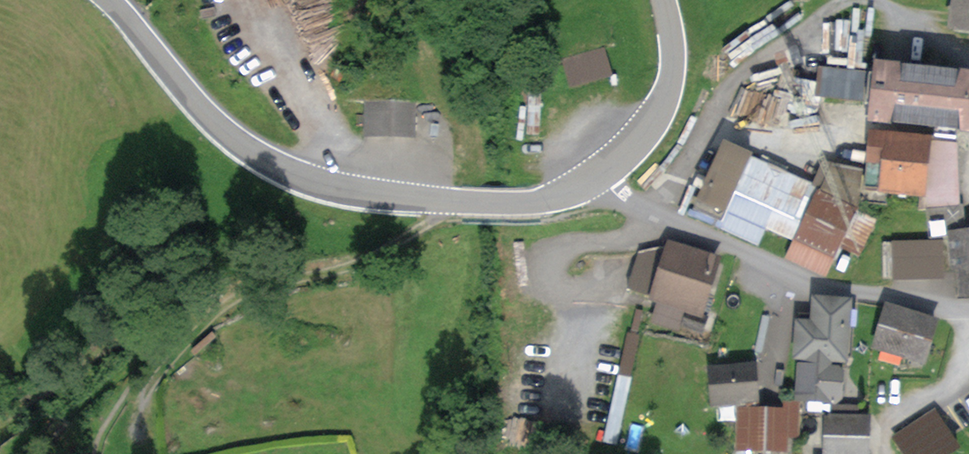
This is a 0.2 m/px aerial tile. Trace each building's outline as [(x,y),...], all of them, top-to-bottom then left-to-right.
[(946,27),(968,30),(968,0),(950,0),(946,27)] [(873,57),(867,120),(968,130),(968,66),(873,57)] [(823,67),(815,80),(813,97),(864,102),(866,71),(823,67)] [(415,103),(364,103),(364,136),(415,136),(415,103)] [(929,136),(869,131),(864,187),(877,188),(877,192),(924,196),(929,136)] [(753,152),(723,139),(687,215),(758,246),(769,230),(792,240),(785,258),(826,277),(834,259),(840,250),(861,259),(878,219),(857,210),(858,208),(862,168),(833,161),(821,159),(811,183),(752,156),(753,152)] [(947,230),(958,297),(968,296),(968,227),(947,230)] [(724,255),(666,235),(661,248),(639,252),(627,287),(648,294),(647,299),(703,318),(724,255)] [(942,239),(891,240),(892,279),(943,278),(942,239)] [(809,317),(795,318),(791,359),(797,360),(819,347),(837,363),(848,362),(852,299),(812,295),(809,317)] [(939,318),(884,301),(870,349),(880,352),(878,357),(900,364),(902,358),(925,365),(939,318)] [(794,392),(794,398),(822,400),(832,406),(843,398),(844,382),(845,371),(839,365),(831,364),(832,361),(818,349),(796,362),(795,392),(794,392)] [(756,361),(707,366),(709,406),(716,406),(716,420),(736,419),(735,413),(738,406),(761,406),(756,361)] [(798,404),(784,402),(783,408),(738,408),(735,451),(787,451),(788,438),(801,436),(798,404)] [(891,434),(904,453),(950,453),(961,447),(935,407),(891,434)] [(822,412),(821,453),(872,453),(872,413),(822,412)]
